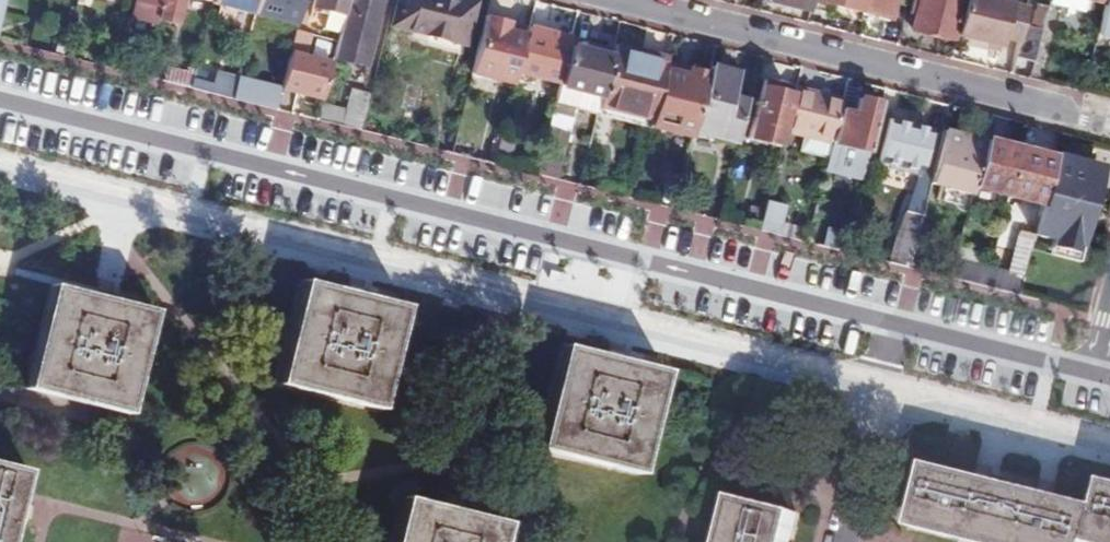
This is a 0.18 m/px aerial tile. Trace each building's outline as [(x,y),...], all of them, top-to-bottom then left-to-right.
[(158,0),(131,0),(127,17),(152,23),(153,18),(158,0)] [(153,18),(170,23),(176,0),(158,0),(153,18)] [(208,1),(207,4),(249,15),(253,0),(209,0),(208,1)] [(249,15),(292,26),(298,0),(253,0),(249,15)] [(324,11),(340,15),(344,0),(310,0),(308,7),(324,11)] [(340,15),(335,33),(329,58),(360,66),(376,0),(344,0),(340,15)] [(443,5),(424,0),(392,0),(385,25),(435,37),(443,5)] [(443,5),(435,37),(460,43),(470,3),(457,0),(446,0),(445,5),(443,5)] [(808,0),(766,0),(766,2),(805,11),(808,0)] [(805,11),(827,17),(829,7),(854,13),(857,0),(808,0),(805,11)] [(854,13),(861,15),(865,0),(857,0),(854,13)] [(861,15),(886,21),(892,0),(865,0),(861,15)] [(908,30),(947,40),(957,0),(961,2),(961,0),(916,0),(908,30)] [(993,0),(961,0),(961,2),(957,18),(953,35),(998,46),(999,39),(1017,42),(1021,26),(1025,8),(999,2),(993,0)] [(1088,50),(1109,55),(1109,0),(1101,0),(1099,6),(1091,38),(1088,50)] [(1024,27),(1021,26),(1017,42),(1013,57),(1029,61),(1043,7),(1030,4),(1024,27)] [(340,15),(324,11),(319,29),(335,33),(340,15)] [(514,19),(483,11),(470,62),(508,72),(513,51),(507,49),(514,19)] [(507,49),(513,51),(520,21),(514,19),(507,49)] [(565,39),(523,28),(512,72),(554,83),(563,47),(565,39)] [(565,39),(563,47),(595,55),(596,48),(565,39)] [(595,55),(563,47),(554,83),(554,87),(571,91),(597,98),(608,55),(609,51),(596,48),(595,55)] [(274,93),(283,58),(257,52),(251,76),(235,73),(233,79),(229,95),(268,104),(271,92),(274,93)] [(328,63),(285,52),(276,89),(318,100),(328,63)] [(594,108),(647,122),(659,73),(660,68),(608,55),(597,98),(594,108)] [(701,83),(703,75),(661,64),(660,68),(659,73),(701,83)] [(190,78),(187,90),(228,100),(229,95),(233,79),(192,69),(191,71),(190,78)] [(160,70),(157,82),(187,90),(190,78),(181,75),(160,70)] [(703,75),(701,83),(688,135),(730,146),(741,103),(727,100),(733,77),(705,70),(703,75)] [(688,135),(701,83),(659,73),(647,122),(645,128),(687,139),(688,135)] [(742,139),(776,147),(779,135),(781,126),(778,124),(785,95),(774,92),(775,87),(757,82),(742,139)] [(571,91),(554,87),(543,129),(561,134),(571,91)] [(823,161),(827,147),(836,111),(839,100),(790,88),(781,126),(779,135),(800,140),(797,155),(823,161)] [(355,132),(364,95),(345,91),(336,127),(355,132)] [(862,162),(873,119),(877,104),(854,99),(851,115),(836,111),(827,147),(823,161),(821,168),(859,177),(862,162)] [(328,107),(317,104),(314,116),(324,119),(328,107)] [(873,119),(862,162),(926,178),(937,136),(873,119)] [(543,179),(551,181),(561,134),(543,129),(531,176),(543,179)] [(938,133),(937,136),(926,178),(924,187),(936,190),(933,203),(963,211),(969,187),(980,144),(938,133)] [(981,142),(980,144),(969,187),(1003,195),(1014,151),(981,142)] [(1049,159),(1014,151),(1003,195),(1037,204),(1040,193),(1049,159)] [(1086,163),(1050,154),(1049,159),(1040,193),(1072,202),(1083,205),(1090,177),(1083,175),(1086,163)] [(697,201),(702,181),(682,176),(677,196),(697,201)] [(1049,236),(1047,243),(1047,246),(1070,252),(1079,217),(1069,215),(1072,202),(1040,193),(1037,204),(1030,231),(1049,236)] [(779,208),(762,204),(755,232),(772,236),(779,208)] [(903,268),(916,217),(905,214),(897,243),(889,242),(884,264),(897,267),(903,268)] [(840,253),(847,222),(837,219),(830,251),(840,253)] [(953,258),(951,257),(949,264),(945,279),(954,281),(981,288),(986,268),(972,264),(981,229),(962,224),(953,258)] [(1028,238),(1047,243),(1049,236),(1030,231),(1029,237),(1028,238)] [(1014,295),(1028,238),(1029,237),(1014,233),(1004,272),(986,268),(981,288),(997,291),(1014,295)] [(281,380),(382,405),(407,304),(306,280),(281,380)] [(27,388),(129,412),(154,308),(103,295),(53,283),(27,388)] [(643,471),(667,370),(564,345),(540,446),(643,471)] [(1105,478),(1099,503),(930,462),(914,527),(966,540),(974,541),(1109,541),(1109,479),(1105,478)] [(18,511),(28,472),(0,465),(0,541),(11,541),(18,511)] [(797,512),(732,496),(723,535),(721,541),(789,541),(797,512)] [(505,523),(451,510),(405,499),(395,541),(501,541),(505,523)]
